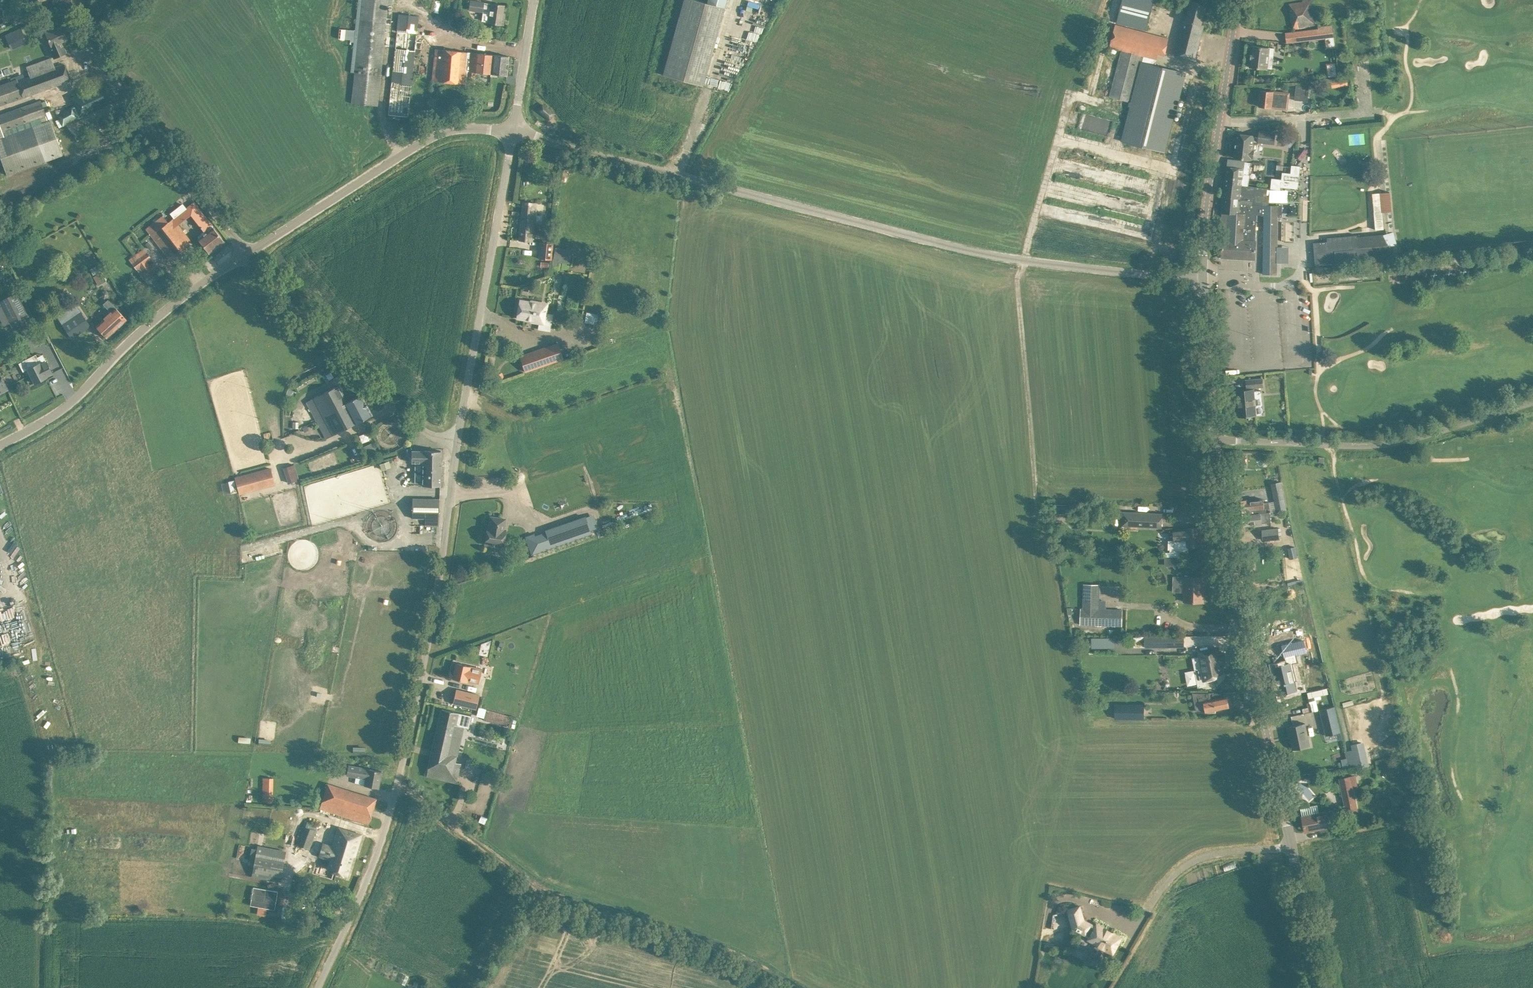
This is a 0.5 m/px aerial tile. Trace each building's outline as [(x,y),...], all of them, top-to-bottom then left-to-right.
[(483,12),(481,21),(492,23),(501,24),(504,5),(492,4),(485,2),(471,0),(469,10),(483,12)] [(707,2),(699,0),(684,0),(663,74),(702,85),(724,7),(707,2)] [(1128,24),(1146,29),(1150,15),(1153,0),(1122,0),(1117,21),(1128,24)] [(1184,20),(1174,57),(1194,62),(1204,25),(1201,24),(1206,5),(1192,1),(1187,20),(1184,20)] [(1290,4),(1293,29),(1316,25),(1312,1),(1290,4)] [(415,40),(417,15),(397,14),(388,115),(408,117),(414,54),(420,54),(421,41),(415,40)] [(1111,46),(1123,49),(1143,54),(1157,58),(1159,52),(1165,53),(1169,38),(1159,36),(1117,24),(1111,46)] [(1334,37),(1332,25),(1319,27),(1319,29),(1286,33),(1287,42),(1334,37)] [(44,37),(49,47),(62,41),(67,39),(61,26),(54,30),(53,27),(42,31),(42,32),(45,31),(47,36),(44,37)] [(6,36),(10,48),(25,43),(21,31),(6,36)] [(62,41),(49,47),(54,58),(67,52),(62,41)] [(1250,67),(1267,69),(1269,54),(1274,55),(1275,48),(1270,47),(1252,45),(1250,67)] [(466,84),(468,71),(470,52),(436,49),(432,81),(466,84)] [(1130,101),(1132,101),(1141,62),(1143,54),(1123,49),(1111,96),(1130,102),(1130,101)] [(509,56),(470,52),(468,71),(491,73),(490,76),(497,76),(497,74),(507,75),(509,56)] [(22,78),(21,75),(13,78),(13,80),(0,85),(0,105),(70,80),(64,64),(55,67),(51,57),(26,66),(30,76),(22,78)] [(1141,62),(1132,101),(1122,141),(1155,149),(1165,152),(1184,72),(1156,65),(1141,62)] [(1328,76),(1337,75),(1336,63),(1327,64),(1328,76)] [(72,98),(81,117),(116,100),(110,87),(104,90),(101,84),(72,98)] [(1296,84),(1295,99),(1301,100),(1302,91),(1308,92),(1309,84),(1296,84)] [(1259,106),(1269,107),(1288,110),(1290,93),(1261,90),(1259,106)] [(1,175),(62,158),(51,119),(42,122),(36,103),(0,113),(0,171),(1,175)] [(553,113),(542,105),(538,110),(549,119),(553,113)] [(57,114),(63,125),(79,118),(73,106),(57,114)] [(1258,141),(1258,142),(1274,144),(1276,132),(1260,130),(1259,136),(1258,141)] [(1291,131),(1285,139),(1293,145),(1298,137),(1291,131)] [(1237,133),(1234,157),(1244,158),(1251,159),(1252,157),(1254,157),(1254,150),(1252,150),(1254,141),(1258,141),(1259,136),(1254,136),(1254,135),(1237,133)] [(77,145),(71,148),(74,155),(96,145),(92,138),(88,140),(77,145)] [(1227,166),(1224,186),(1242,188),(1242,185),(1246,185),(1248,169),(1245,168),(1245,161),(1234,160),(1233,167),(1228,166),(1227,166)] [(0,181),(0,185),(7,201),(14,198),(5,178),(0,181)] [(1290,182),(1272,180),(1271,188),(1281,189),(1281,187),(1290,187),(1290,182)] [(1242,188),(1224,186),(1223,197),(1222,212),(1222,213),(1221,238),(1223,238),(1222,257),(1255,259),(1256,240),(1257,214),(1262,215),(1264,215),(1278,216),(1282,216),(1282,205),(1269,205),(1269,198),(1269,196),(1267,196),(1268,188),(1246,185),(1242,185),(1242,188)] [(1383,212),(1381,192),(1372,193),(1376,229),(1384,229),(1383,212)] [(194,202),(173,218),(174,218),(194,203),(203,215),(196,221),(203,231),(202,233),(203,235),(198,239),(209,253),(224,241),(194,202)] [(520,240),(529,241),(532,241),(537,203),(533,203),(523,202),(520,240)] [(163,215),(146,228),(151,235),(168,222),(163,215)] [(168,222),(151,235),(171,260),(193,243),(174,218),(173,218),(170,220),(168,222)] [(1278,222),(1264,222),(1263,274),(1277,274),(1278,222)] [(1385,246),(1384,234),(1358,236),(1357,235),(1327,237),(1328,241),(1314,242),(1316,265),(1391,259),(1390,246),(1385,246)] [(539,257),(552,259),(554,243),(541,242),(539,257)] [(555,246),(552,266),(558,267),(559,263),(570,265),(572,249),(555,246)] [(135,255),(129,259),(145,279),(159,268),(153,262),(150,265),(147,261),(151,258),(144,248),(140,251),(135,255)] [(13,329),(30,320),(16,293),(0,301),(0,303),(13,329)] [(96,326),(100,330),(107,337),(127,319),(120,312),(108,299),(103,304),(111,312),(96,326)] [(520,300),(517,318),(531,320),(530,321),(540,323),(541,315),(545,315),(547,303),(530,300),(530,302),(520,300)] [(88,323),(82,315),(78,308),(60,321),(72,338),(84,329),(83,327),(88,323)] [(596,324),(598,313),(586,311),(584,322),(596,324)] [(519,356),(525,372),(564,359),(558,342),(519,356)] [(39,359),(36,354),(24,360),(28,369),(35,383),(47,377),(47,376),(53,373),(47,361),(46,361),(44,357),(39,359)] [(1263,378),(1256,379),(1246,380),(1247,390),(1238,391),(1240,407),(1237,407),(1238,416),(1256,415),(1256,405),(1254,388),(1264,387),(1263,378)] [(307,402),(315,419),(347,402),(338,385),(330,390),(307,402)] [(347,402),(315,419),(327,439),(363,419),(372,415),(361,394),(347,402)] [(370,443),(364,446),(367,453),(373,451),(370,443)] [(423,485),(440,486),(441,471),(441,451),(423,450),(423,451),(411,451),(411,462),(423,462),(423,485)] [(294,463),(283,466),(288,482),(298,479),(294,463)] [(1275,465),(1270,466),(1273,482),(1278,480),(1275,465)] [(275,485),(271,468),(235,477),(239,494),(275,485)] [(234,480),(228,481),(231,493),(236,492),(234,480)] [(1287,509),(1282,481),(1271,484),(1277,511),(1287,509)] [(413,498),(412,518),(425,518),(425,525),(439,526),(439,499),(413,498)] [(1235,501),(1236,515),(1266,512),(1266,508),(1270,508),(1269,502),(1264,502),(1263,499),(1249,501),(1249,500),(1235,501)] [(1068,504),(1058,504),(1058,513),(1068,513),(1068,504)] [(1122,526),(1161,527),(1162,513),(1123,512),(1122,526)] [(1266,512),(1236,515),(1237,526),(1247,525),(1271,523),(1270,512),(1266,512)] [(585,516),(545,530),(545,532),(551,548),(557,546),(591,533),(589,529),(585,516)] [(485,544),(503,546),(505,530),(504,530),(505,519),(491,517),(489,527),(488,527),(485,544)] [(1199,527),(1186,528),(1186,529),(1174,530),(1175,541),(1170,541),(1169,552),(1188,552),(1189,546),(1201,545),(1199,527)] [(1279,538),(1278,528),(1263,529),(1264,540),(1279,538)] [(545,532),(535,535),(541,552),(551,548),(545,532)] [(1164,565),(1172,565),(1175,568),(1180,566),(1181,557),(1165,556),(1164,565)] [(1204,587),(1205,577),(1179,577),(1179,587),(1182,587),(1182,601),(1201,602),(1202,587),(1204,587)] [(1081,624),(1122,625),(1123,609),(1099,609),(1100,585),(1084,584),(1083,608),(1081,608),(1081,624)] [(15,646),(33,639),(23,613),(5,619),(15,646)] [(1145,636),(1145,646),(1174,646),(1174,636),(1145,636)] [(479,654),(487,655),(490,642),(481,640),(479,654)] [(1284,657),(1285,656),(1287,663),(1274,666),(1277,679),(1276,679),(1276,680),(1277,680),(1278,684),(1277,684),(1277,685),(1278,684),(1280,694),(1296,690),(1294,681),(1297,680),(1293,663),(1298,662),(1296,654),(1307,651),(1304,640),(1281,646),(1284,657)] [(1223,672),(1218,647),(1208,649),(1200,651),(1199,651),(1201,659),(1194,661),(1196,670),(1202,668),(1205,680),(1207,680),(1217,678),(1216,674),(1223,672)] [(456,662),(453,678),(467,681),(467,680),(479,683),(482,668),(456,662)] [(456,689),(453,703),(477,708),(480,694),(456,689)] [(1209,700),(1208,692),(1194,692),(1197,703),(1200,702),(1202,708),(1204,708),(1205,712),(1216,713),(1216,710),(1229,707),(1227,696),(1209,700)] [(1117,718),(1144,719),(1144,704),(1117,703),(1117,718)] [(1341,732),(1334,706),(1320,709),(1326,735),(1341,732)] [(483,720),(506,727),(509,716),(480,707),(478,710),(480,711),(479,713),(484,714),(483,720)] [(472,716),(451,711),(442,709),(426,776),(436,778),(458,783),(462,764),(455,762),(458,749),(451,747),(454,735),(459,737),(462,726),(469,728),(472,716)] [(1305,723),(1288,727),(1293,749),(1310,746),(1305,723)] [(1370,767),(1363,741),(1351,744),(1352,749),(1346,750),(1349,766),(1356,765),(1357,770),(1370,767)] [(348,764),(346,775),(356,777),(355,783),(379,788),(382,771),(348,764)] [(1339,778),(1344,804),(1346,814),(1358,812),(1353,788),(1358,787),(1355,774),(1339,778)] [(262,777),(261,801),(272,802),(273,777),(262,777)] [(376,798),(367,795),(328,783),(320,808),(359,820),(368,823),(376,798)] [(1346,814),(1344,804),(1342,807),(1334,808),(1332,811),(1312,815),(1302,817),(1305,832),(1315,830),(1324,828),(1325,835),(1333,833),(1331,826),(1335,826),(1333,817),(1337,819),(1344,818),(1346,814)] [(485,820),(487,814),(463,806),(461,811),(485,820)] [(298,844),(310,848),(316,830),(304,826),(298,844)] [(328,853),(327,857),(332,859),(329,869),(338,872),(346,875),(354,849),(356,850),(360,835),(339,828),(336,838),(338,839),(335,848),(330,846),(329,851),(328,850),(327,853),(328,853)] [(258,845),(252,875),(280,881),(286,851),(258,845)] [(1097,943),(1095,948),(1103,952),(1105,948),(1113,952),(1121,937),(1097,924),(1096,927),(1086,921),(1082,906),(1069,909),(1074,927),(1090,936),(1089,939),(1097,943)] [(417,983),(402,978),(399,987),(415,987),(417,983)]
